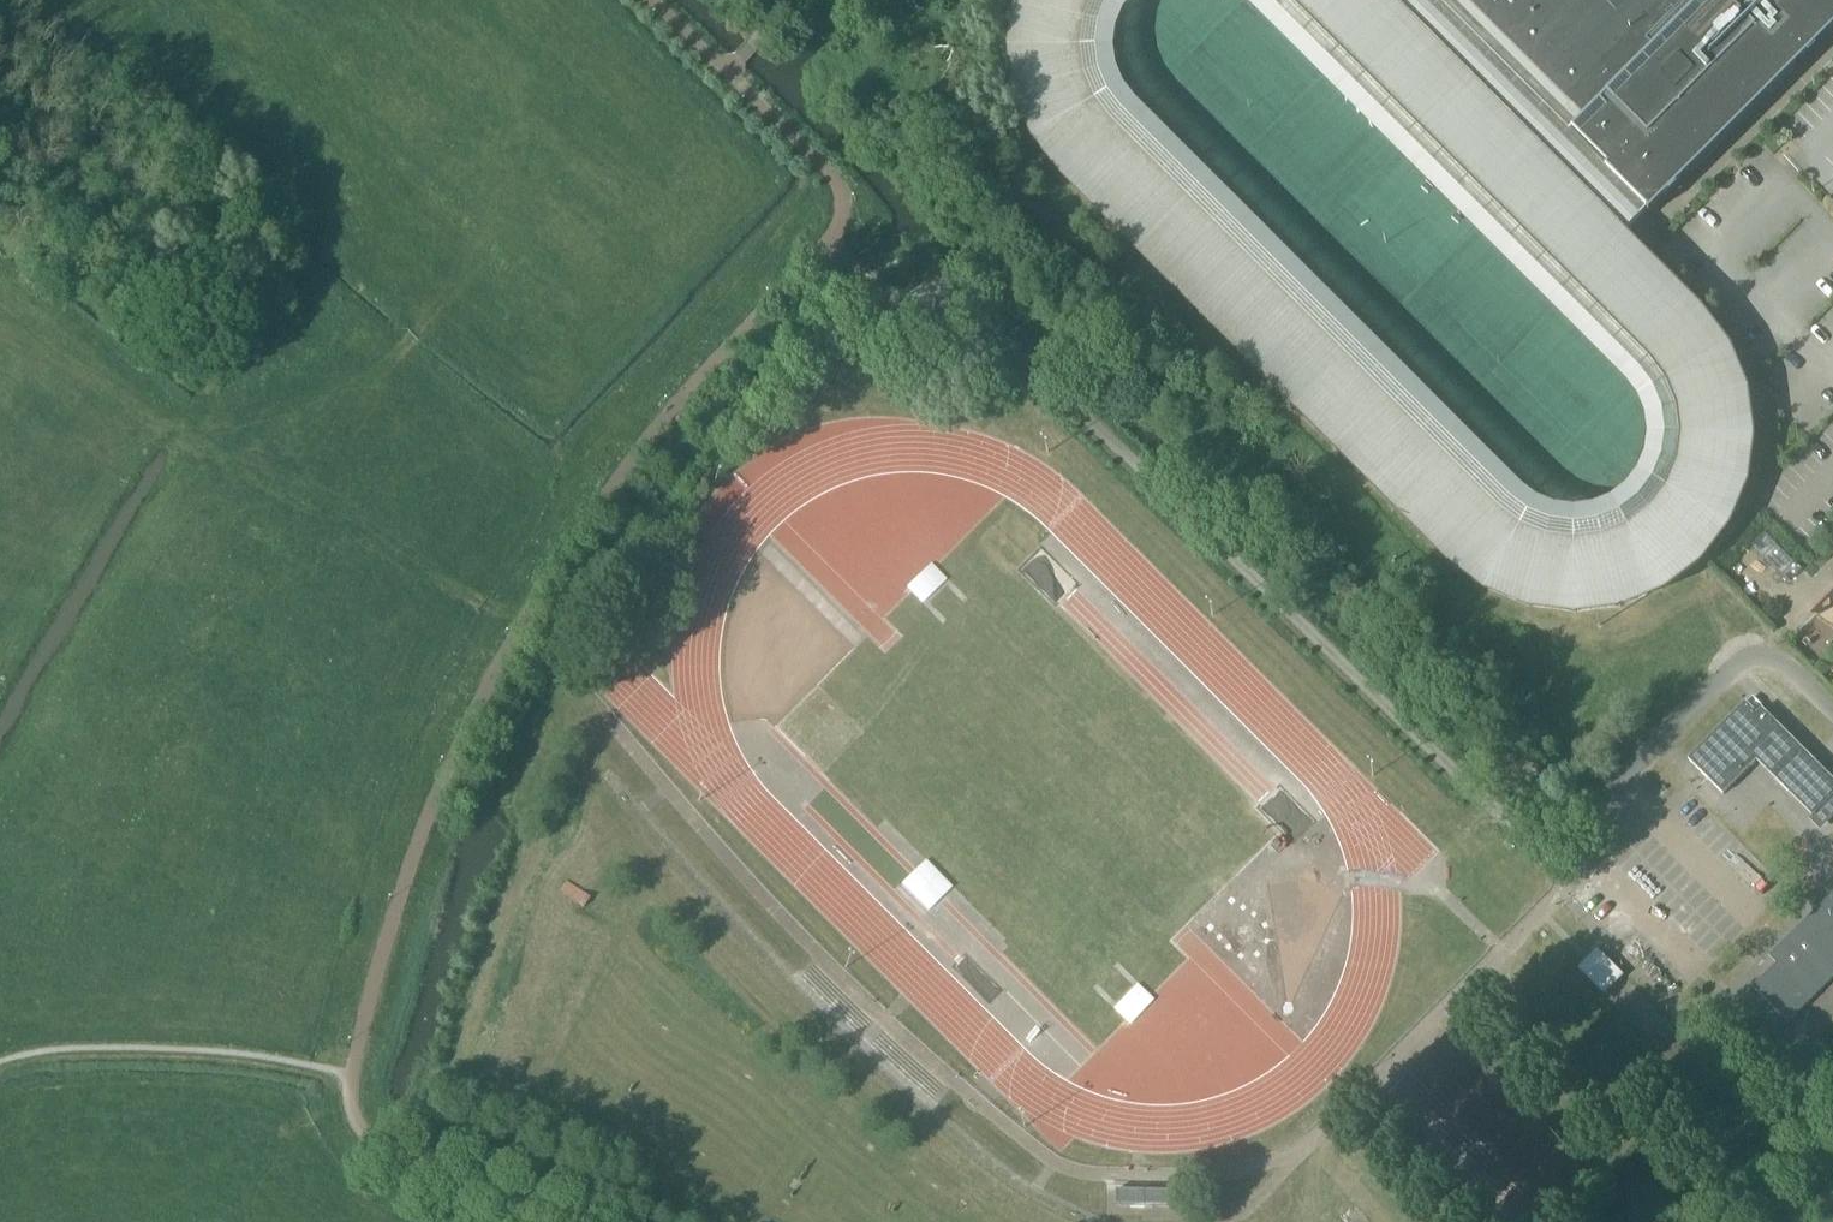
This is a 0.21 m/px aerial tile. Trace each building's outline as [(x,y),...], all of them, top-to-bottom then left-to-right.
[(1512,131),(1575,68),(1680,172),(1686,179),(1796,68),(1791,63),(1797,56),(1799,59),(1808,50),(1806,48),(1821,32),(1789,0),(1381,0),(1512,131)] [(1821,32),(1827,38),(1832,31),(1832,0),(1789,0),(1821,32)] [(1575,68),(1512,131),(1620,240),(1647,214),(1649,216),(1658,206),(1656,205),(1655,205),(1651,201),(1680,172),(1575,68)] [(1803,809),(1812,818),(1813,818),(1819,825),(1830,814),(1832,817),(1832,774),(1829,778),(1761,710),(1756,715),(1745,703),(1687,761),(1722,796),(1756,762),(1803,809)] [(1810,931),(1809,932),(1819,942),(1786,974),(1776,964),(1752,989),(1759,995),(1787,1024),(1832,979),(1832,908),(1810,931)] [(1130,1185),(1130,1191),(1115,1190),(1114,1206),(1177,1207),(1177,1191),(1142,1191),(1142,1185),(1130,1185)]
